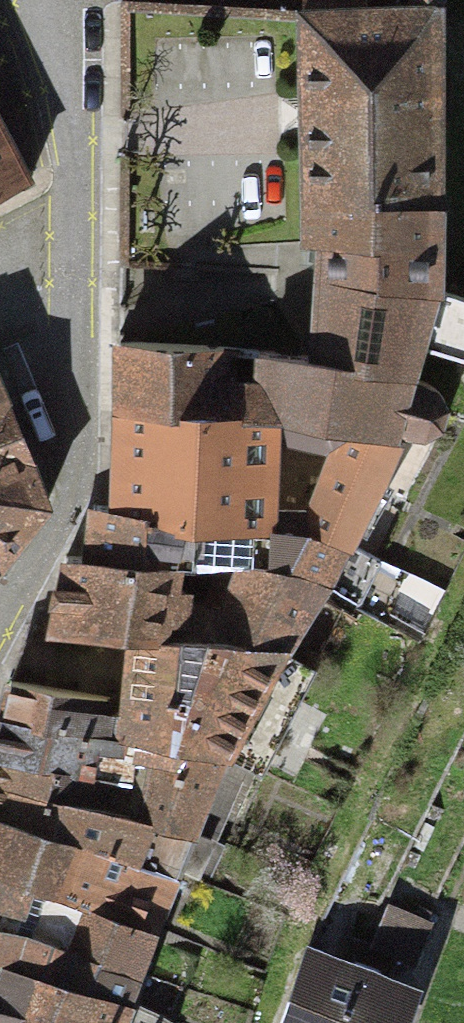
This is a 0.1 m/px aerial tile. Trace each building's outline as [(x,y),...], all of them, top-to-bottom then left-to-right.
[(318,276),(434,288),(439,278),(443,0),(428,0),(428,5),(416,5),(416,10),(366,10),(301,11),(304,122),(307,243),(320,243),(318,276)] [(31,174),(0,115),(0,191),(31,174)] [(313,355),(412,367),(419,344),(463,356),(463,297),(434,288),(318,276),(318,290),(313,355)] [(258,349),(212,344),(119,341),(119,410),(257,413),(258,349)] [(313,355),(258,349),(257,413),(272,413),(395,437),(401,431),(424,432),(432,430),(439,426),(442,421),(445,416),(446,412),(446,408),(445,400),(441,392),(434,386),(426,380),(410,377),(412,367),(313,355)] [(27,531),(50,505),(0,387),(0,566),(27,531)] [(115,508),(115,510),(197,517),(250,522),(311,528),(347,542),(383,475),(395,437),(272,413),(257,413),(119,410),(115,508)] [(87,557),(87,558),(301,567),(323,584),(326,580),(357,597),(376,558),(347,542),(311,528),(250,522),(245,562),(221,561),(223,555),(222,546),(220,540),(212,534),(195,538),(197,517),(115,510),(115,508),(92,504),(87,557)] [(132,638),(264,643),(279,652),(323,584),(301,567),(87,558),(87,557),(67,555),(51,627),(50,633),(132,638)] [(125,708),(109,714),(112,723),(112,730),(125,734),(124,737),(226,753),(248,765),(260,771),(313,668),(279,652),(264,643),(132,638),(125,708)] [(10,679),(1,716),(124,737),(125,734),(112,730),(112,723),(109,714),(107,709),(110,697),(10,679)] [(127,812),(178,823),(217,838),(248,765),(226,753),(124,737),(1,716),(0,721),(0,755),(132,780),(127,812)] [(127,812),(132,780),(0,755),(0,784),(127,812)] [(0,784),(0,815),(176,870),(199,879),(217,838),(178,823),(127,812),(0,784)] [(0,815),(0,869),(153,926),(176,870),(0,815)] [(0,869),(0,926),(137,970),(153,926),(0,869)] [(279,1022),(395,1022),(404,996),(385,988),(397,957),(410,961),(426,919),(387,904),(371,943),(348,938),(342,961),(304,946),(279,1022)] [(137,970),(0,926),(0,959),(126,997),(137,970)] [(0,959),(0,1022),(170,1022),(171,1020),(136,1005),(126,997),(0,959)]
